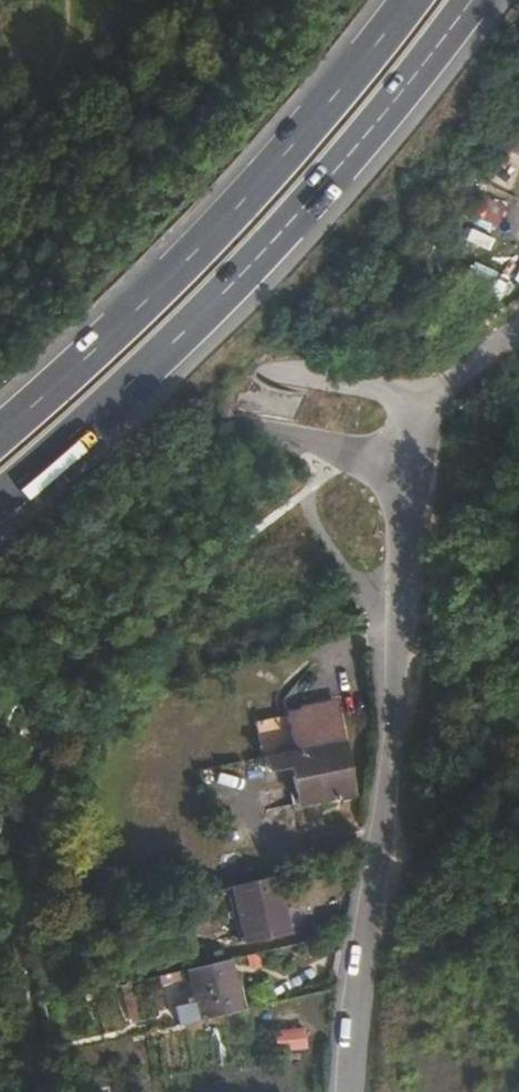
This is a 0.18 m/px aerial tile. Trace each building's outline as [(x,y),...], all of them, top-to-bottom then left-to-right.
[(288,715),(258,722),(270,771),(291,767),(299,805),(353,794),(336,701),(299,708),(287,711),(288,715)] [(277,875),(232,886),(246,943),(290,933),(277,875)] [(230,960),(187,970),(199,1020),(242,1010),(230,960)] [(304,1031),(275,1033),(276,1049),(305,1047),(304,1031)]
